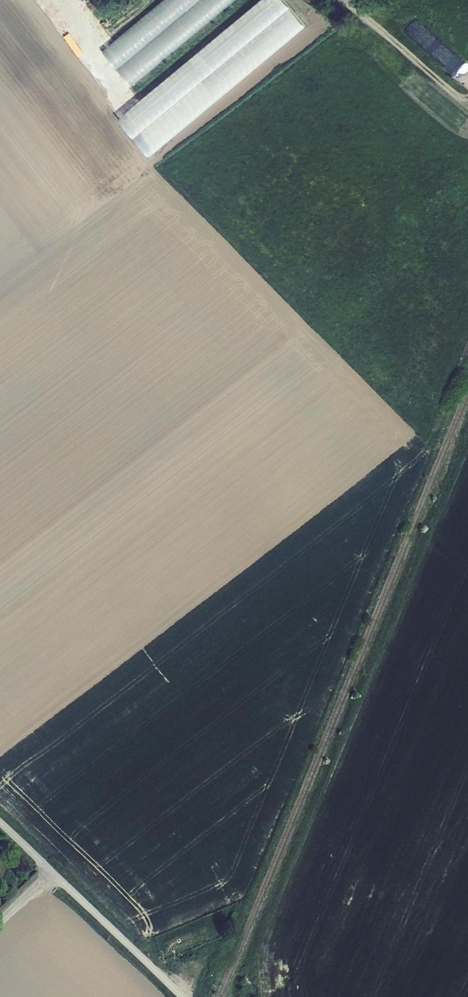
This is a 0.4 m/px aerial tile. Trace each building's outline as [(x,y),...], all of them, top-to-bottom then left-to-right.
[(103,50),(131,88),(235,0),(163,0),(103,50)] [(283,0),(261,0),(120,115),(151,153),(305,27),(283,0)]
